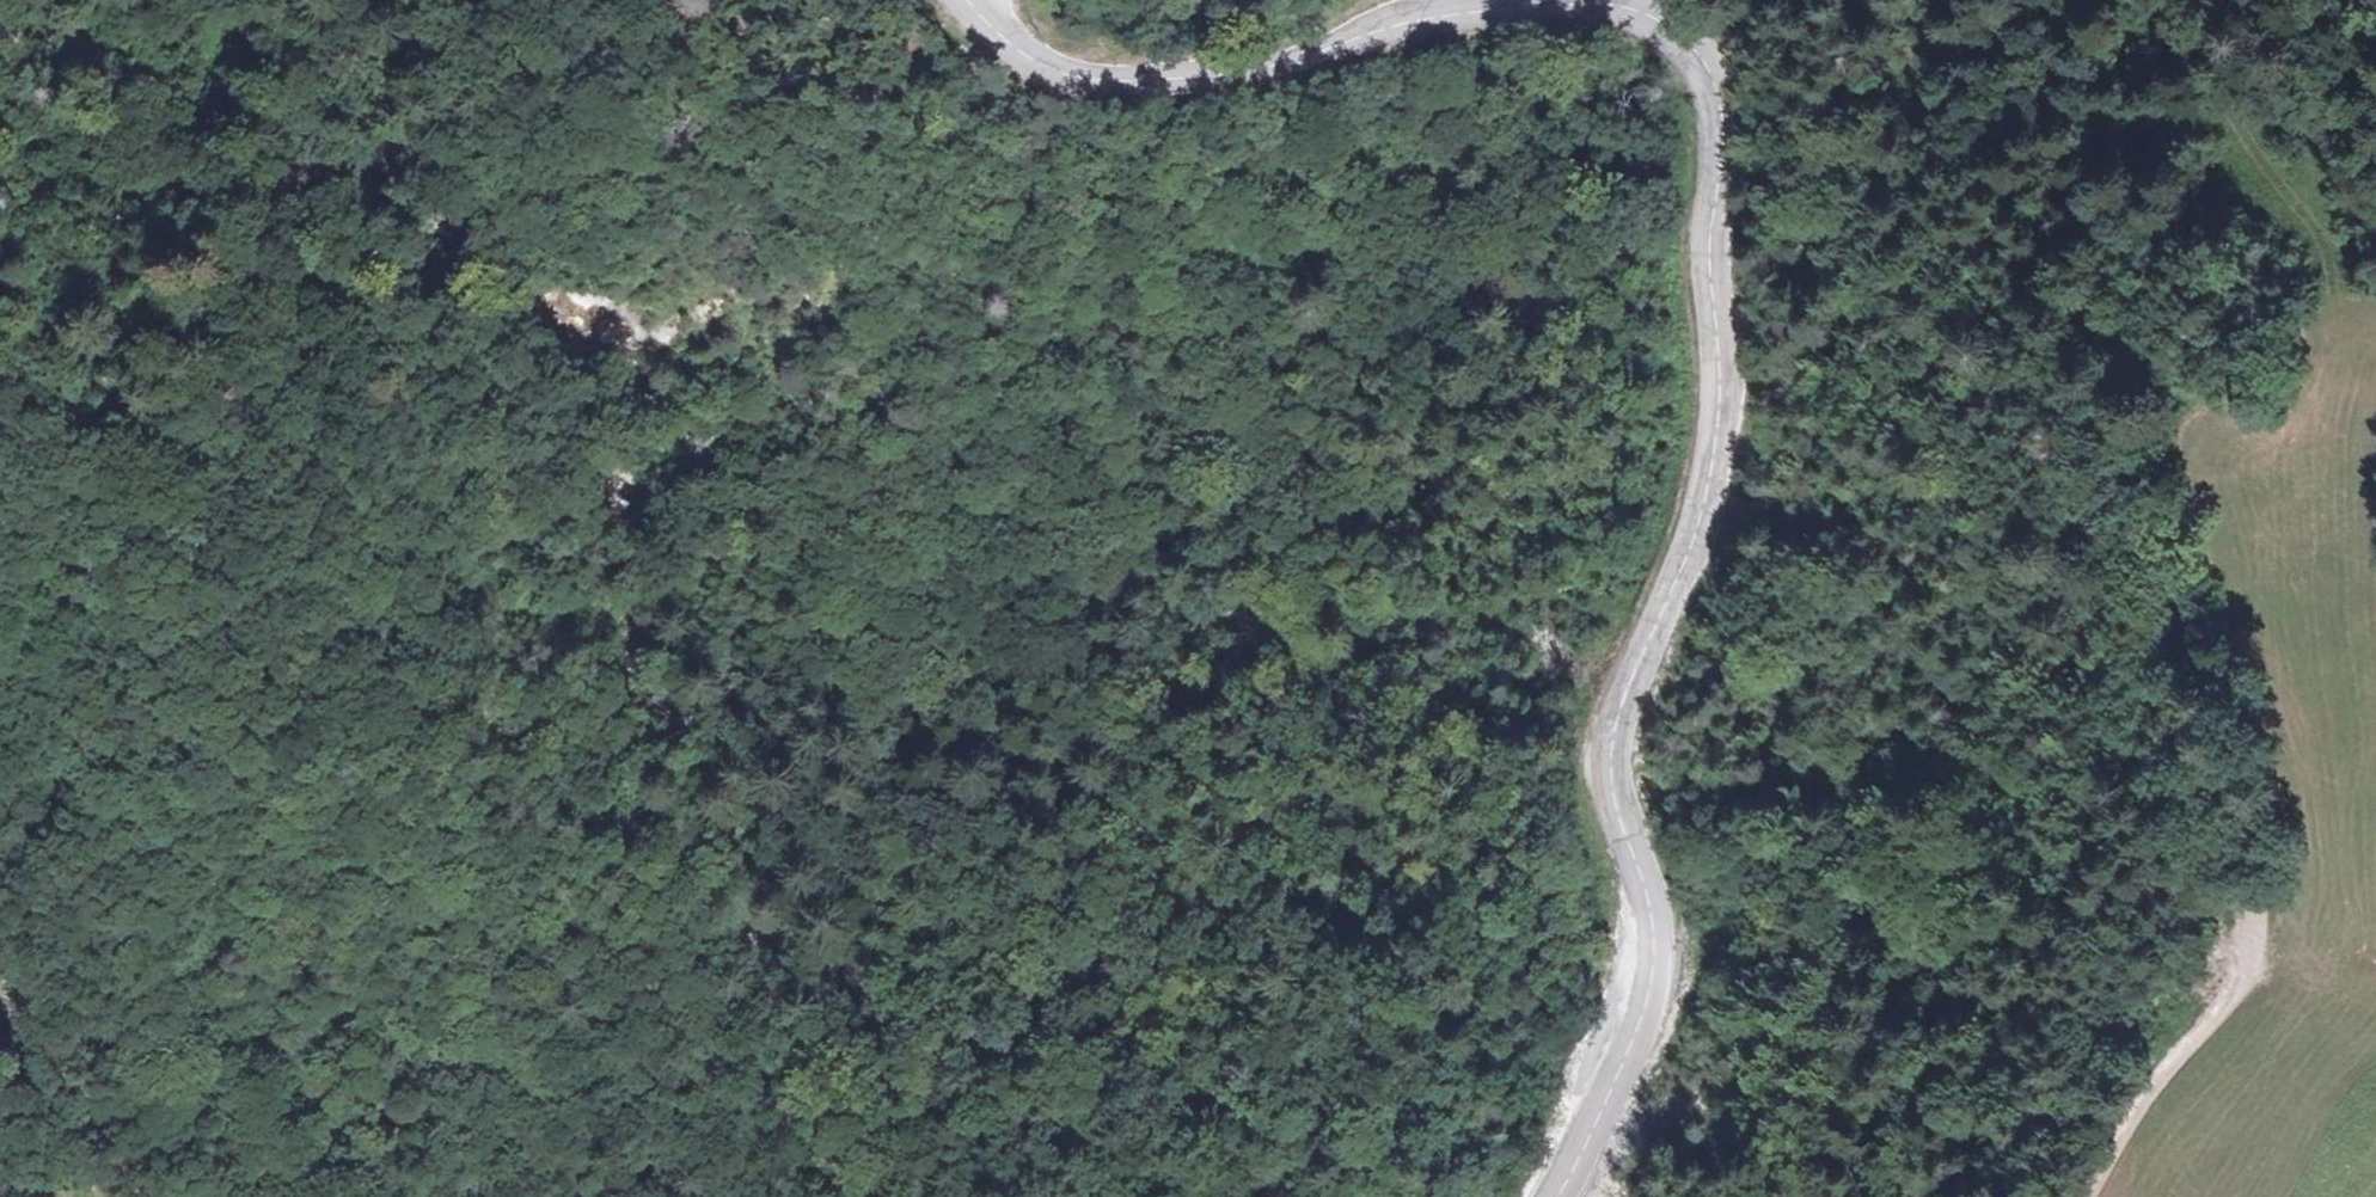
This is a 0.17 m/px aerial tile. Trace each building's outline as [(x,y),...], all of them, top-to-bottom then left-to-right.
[(1787,75),(1772,79),(1777,99),(1791,95),(1787,75)]
